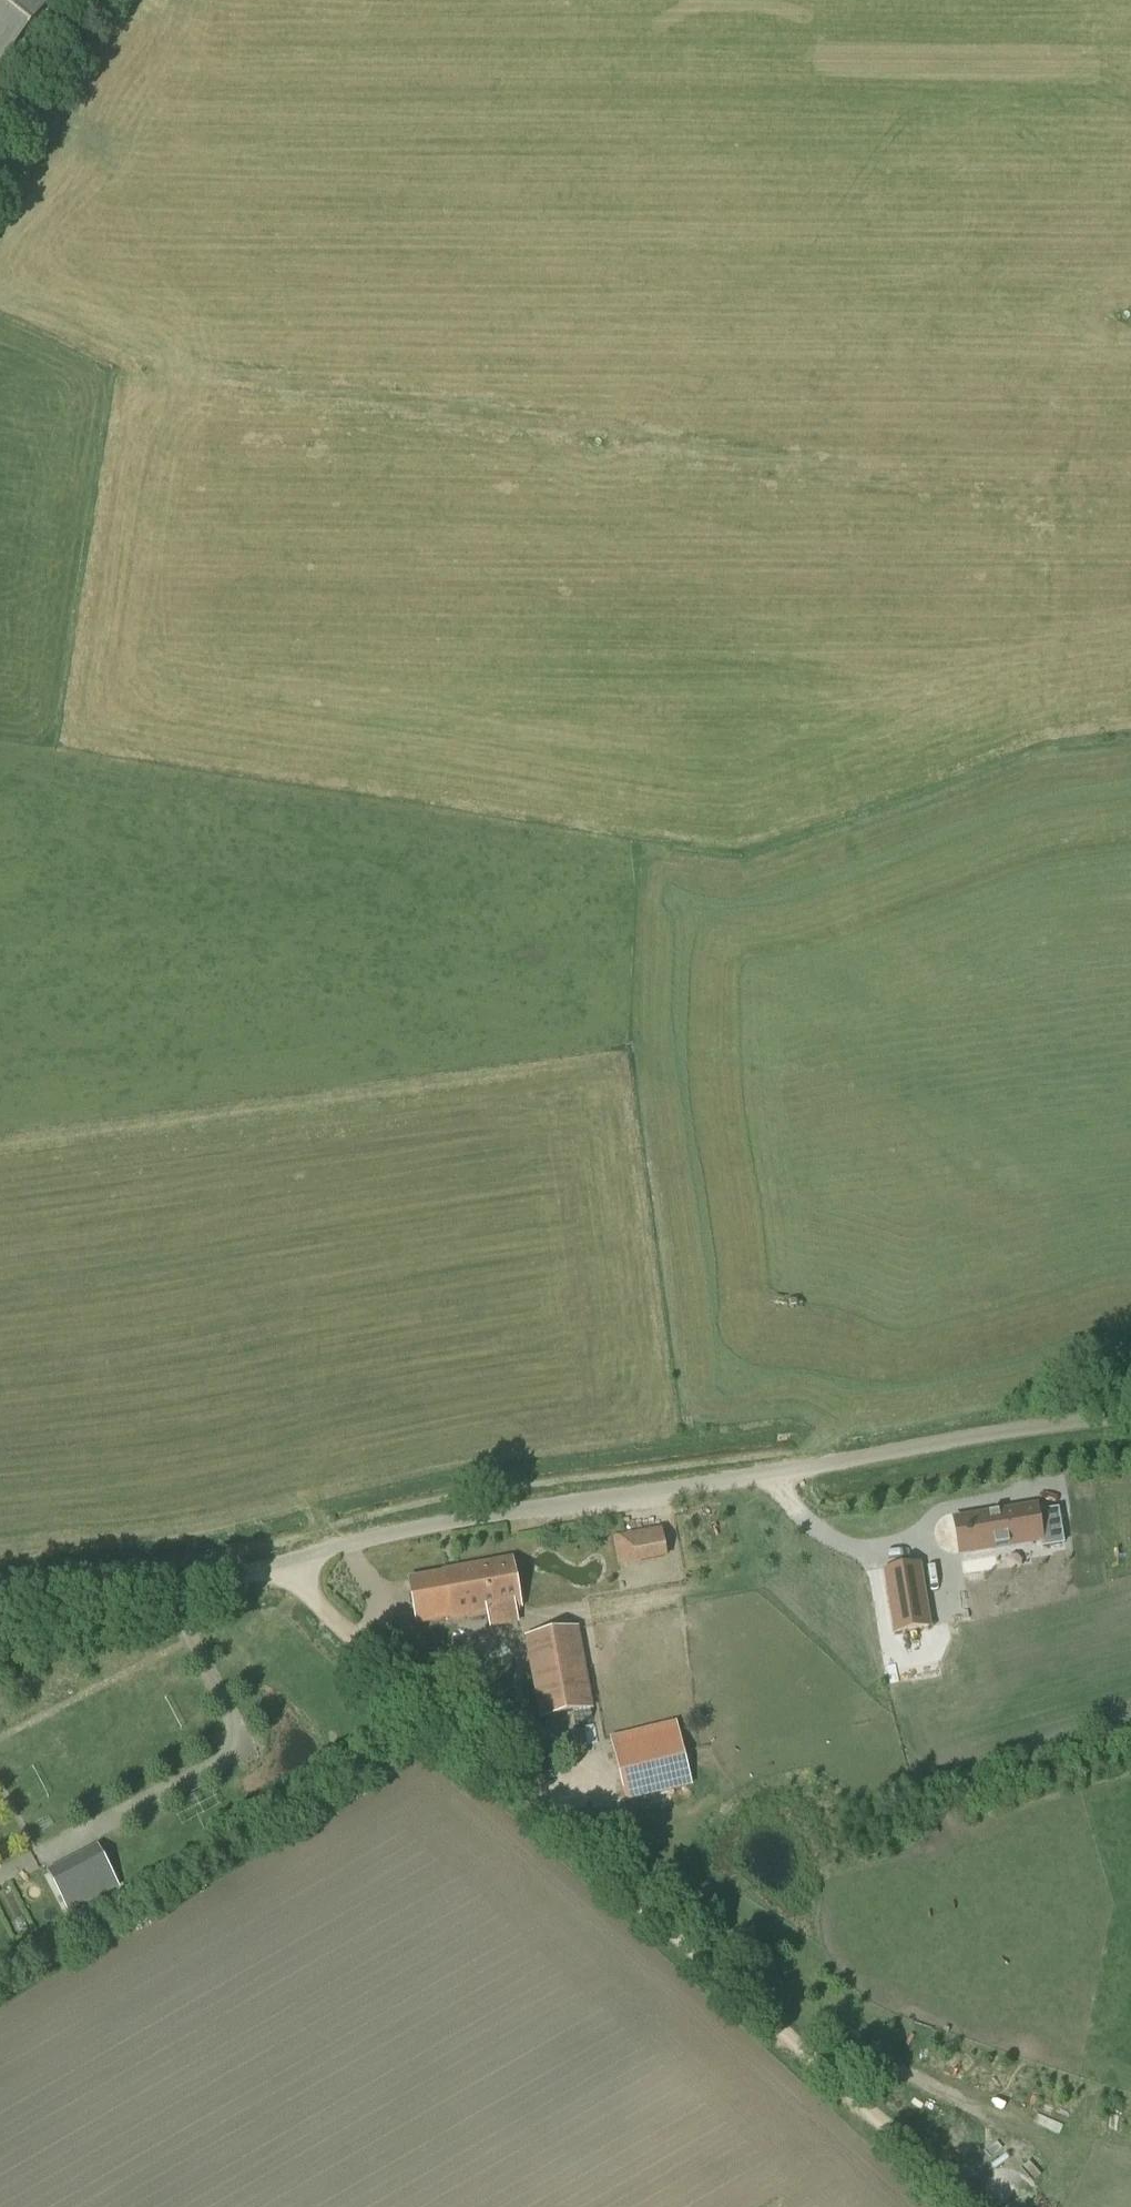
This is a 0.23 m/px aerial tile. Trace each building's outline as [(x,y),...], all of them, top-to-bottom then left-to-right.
[(54,0),(0,0),(0,68),(54,0)] [(1041,1540),(1061,1537),(1056,1503),(1036,1506),(1035,1500),(962,1511),(968,1545),(1040,1534),(1041,1540)] [(666,1557),(661,1530),(621,1537),(626,1564),(666,1557)] [(451,1624),(522,1611),(512,1556),(441,1568),(442,1574),(410,1580),(418,1624),(450,1619),(451,1624)] [(929,1560),(894,1565),(904,1626),(939,1621),(929,1560)] [(546,1675),(533,1677),(540,1718),(592,1709),(578,1630),(539,1637),(546,1675)] [(625,1801),(692,1785),(676,1720),(610,1737),(613,1747),(625,1801)] [(102,1853),(51,1880),(69,1913),(119,1887),(102,1853)]
